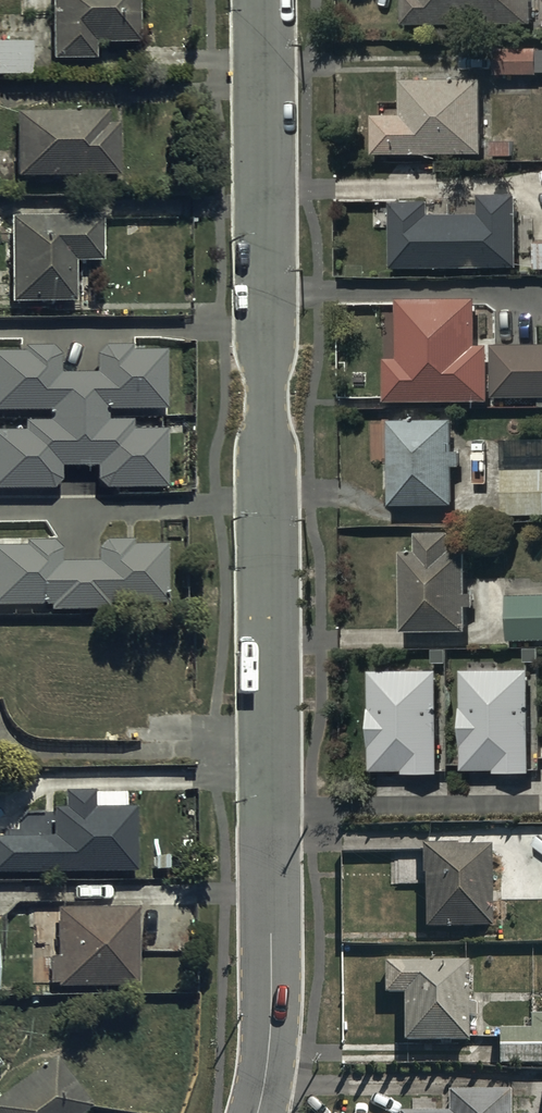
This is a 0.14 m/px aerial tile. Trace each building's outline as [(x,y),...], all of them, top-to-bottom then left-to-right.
[(52,67),(93,67),(93,51),(137,51),(136,0),(51,0),(52,67)] [(405,30),(531,28),(531,0),(404,0),(405,30)] [(32,80),(31,46),(0,47),(0,81),(32,80)] [(497,54),(496,79),(538,80),(538,77),(541,77),(541,55),(497,54)] [(482,87),(402,87),(402,119),(376,119),(376,160),(482,160),(482,87)] [(101,116),(16,116),(16,183),(116,183),(116,131),(101,131),(101,116)] [(430,208),(393,208),(394,274),(519,273),(519,201),(481,202),(481,222),(430,222),(430,208)] [(9,307),(73,306),(73,267),(101,267),(101,220),(9,221),(9,307)] [(476,304),(400,305),(399,363),(385,363),(386,409),(489,407),(489,350),(477,350),(476,304)] [(494,350),(494,400),(541,400),(541,350),(494,350)] [(0,358),(0,417),(48,417),(48,428),(23,427),(23,437),(0,437),(0,494),(53,495),(60,488),(60,473),(94,473),(94,487),(105,494),(164,494),(164,437),(131,437),(131,426),(105,426),(105,415),(165,415),(165,357),(129,357),(129,353),(102,353),(94,362),(94,380),(60,380),(60,360),(51,353),(22,353),(22,358),(0,358)] [(461,419),(387,421),(390,514),(456,512),(455,472),(463,472),(461,419)] [(504,472),(505,520),(541,520),(541,472),(504,472)] [(451,539),(419,540),(420,558),(403,558),(405,637),(468,636),(467,613),(475,613),(475,599),(467,599),(467,558),(451,559),(451,539)] [(0,551),(0,612),(51,613),(51,616),(106,617),(106,610),(168,610),(168,552),(132,551),(132,547),(96,547),(96,565),(60,565),(60,555),(52,547),(22,547),(22,551),(0,551)] [(508,600),(509,646),(541,645),(541,600),(508,600)] [(530,675),(463,675),(463,774),(496,774),(496,779),(530,779),(530,675)] [(437,676),(370,676),(370,777),(405,776),(405,780),(439,779),(438,676),(437,676)] [(0,843),(0,880),(136,877),(135,814),(124,814),(124,799),(62,801),(62,830),(50,831),(50,843),(0,843)] [(494,935),(492,853),(459,854),(459,851),(424,851),(425,883),(428,883),(429,936),(494,935)] [(136,917),(56,916),(57,963),(51,962),(50,991),(135,992),(136,917)] [(470,966),(387,967),(387,997),(406,997),(406,1044),(470,1044),(470,1020),(477,1020),(477,1007),(470,1007),(470,966)] [(532,1017),(532,1034),(500,1034),(500,1070),(541,1070),(541,1017),(532,1017)] [(51,1063),(0,1104),(0,1112),(89,1112),(51,1063)] [(451,1099),(451,1112),(513,1112),(513,1099),(451,1099)]
